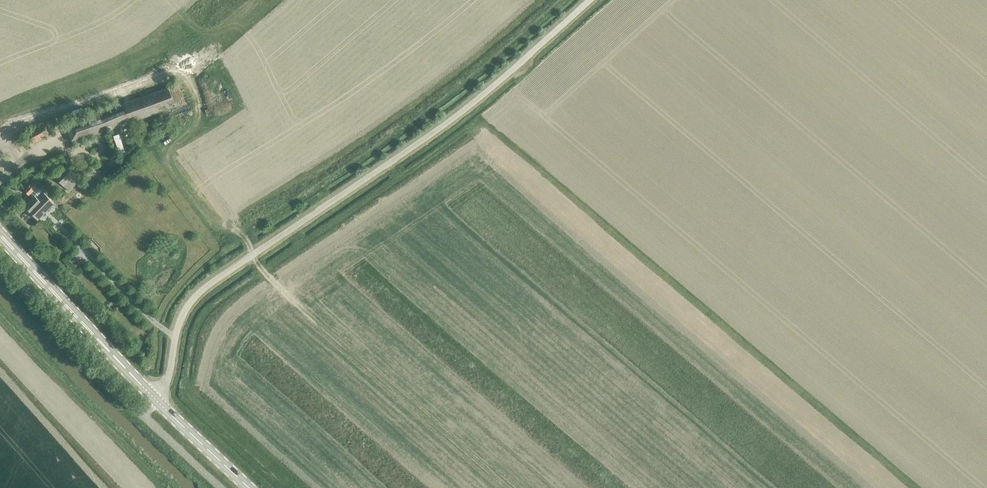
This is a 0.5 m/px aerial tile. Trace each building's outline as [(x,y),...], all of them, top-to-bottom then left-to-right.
[(72,144),(185,103),(178,83),(65,123),(72,144)] [(29,145),(51,133),(46,123),(24,135),(29,145)] [(119,135),(113,137),(119,155),(125,153),(119,135)] [(69,191),(80,179),(66,166),(55,178),(69,191)] [(37,220),(54,203),(43,192),(47,188),(43,184),(39,188),(32,182),(24,190),(32,198),(23,206),(37,220)]
